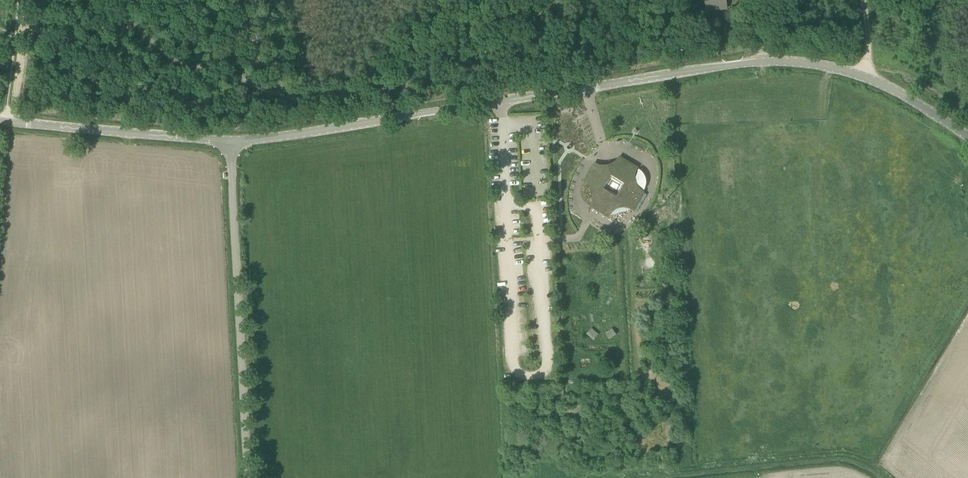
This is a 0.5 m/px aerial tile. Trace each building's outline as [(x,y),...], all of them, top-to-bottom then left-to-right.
[(707,12),(727,9),(725,0),(705,0),(707,12)] [(585,181),(600,190),(591,206),(608,216),(609,215),(632,209),(633,209),(643,192),(634,188),(632,177),(631,177),(636,168),(619,158),(614,166),(612,167),(609,165),(608,165),(606,169),(603,169),(595,164),(585,181)] [(586,333),(594,338),(597,333),(590,327),(586,333)]
